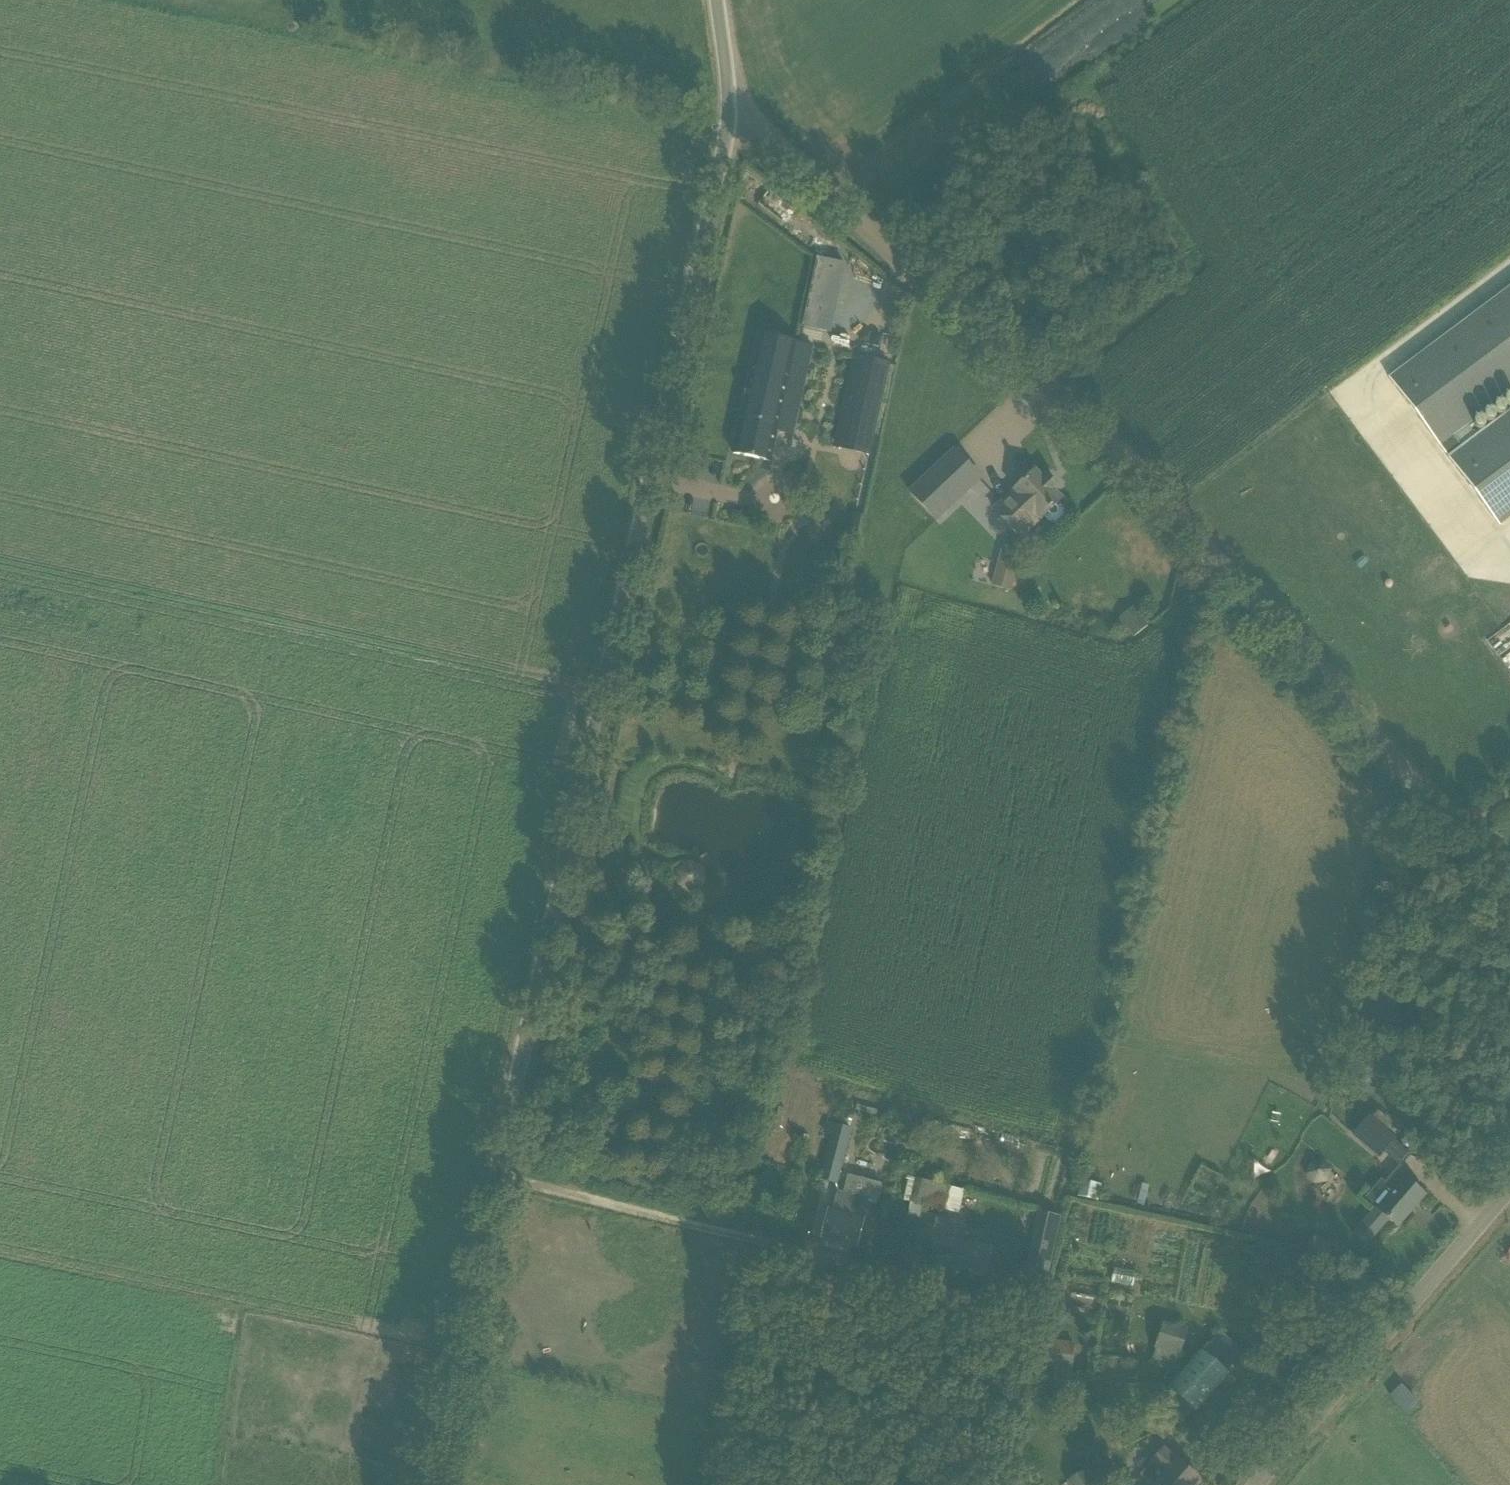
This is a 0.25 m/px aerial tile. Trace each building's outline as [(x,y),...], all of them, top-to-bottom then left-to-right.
[(1388,379),(1441,447),(1509,397),(1509,288),(1388,379)] [(733,454),(771,462),(778,431),(793,434),(794,429),(796,420),(813,348),(760,336),(733,454)] [(834,448),(870,456),(890,364),(854,357),(834,448)] [(1447,457),(1499,526),(1509,518),(1509,410),(1447,457)] [(954,451),(910,492),(937,520),(980,478),(954,451)] [(993,511),(1020,539),(1044,516),(1048,519),(1052,522),(1056,522),(1059,521),(1063,519),(1065,514),(1064,510),(1062,506),(1059,502),(1062,500),(1053,491),(1057,486),(1048,476),(1044,481),(1035,472),(993,511)] [(999,564),(994,585),(1012,589),(1017,566),(1018,566),(1022,550),(1001,546),(997,564),(999,564)] [(1362,556),(1355,562),(1360,569),(1368,562),(1362,556)] [(690,862),(678,870),(679,885),(691,891),(703,883),(703,869),(690,862)] [(1408,1065),(1409,1081),(1421,1081),(1420,1065),(1408,1065)] [(1312,1080),(1310,1090),(1320,1092),(1322,1082),(1312,1080)] [(856,1104),(852,1115),(862,1118),(865,1107),(856,1104)] [(1354,1135),(1380,1157),(1395,1140),(1385,1132),(1395,1119),(1380,1106),(1370,1118),(1369,1117),(1354,1135)] [(820,1181),(837,1185),(852,1129),(828,1123),(825,1134),(832,1136),(820,1181)] [(1315,1134),(1306,1138),(1309,1144),(1318,1140),(1315,1134)] [(1309,1162),(1305,1175),(1314,1186),(1327,1183),(1332,1171),(1323,1160),(1309,1162)] [(1375,1207),(1353,1233),(1368,1246),(1390,1221),(1398,1228),(1425,1196),(1410,1183),(1400,1174),(1388,1188),(1392,1192),(1380,1181),(1365,1198),(1378,1209),(1377,1210),(1375,1207)] [(822,1238),(856,1247),(868,1201),(877,1203),(882,1184),(848,1175),(843,1193),(838,1192),(833,1210),(830,1209),(822,1238)] [(906,1202),(959,1214),(964,1189),(912,1177),(906,1202)] [(1077,1197),(1098,1201),(1101,1187),(1081,1182),(1077,1197)] [(1060,1217),(1040,1212),(1036,1230),(1040,1231),(1031,1269),(1047,1272),(1060,1217)] [(930,1264),(984,1277),(991,1250),(952,1240),(956,1225),(938,1221),(936,1229),(921,1225),(915,1248),(932,1252),(930,1264)] [(1031,1289),(1025,1307),(1036,1310),(1043,1290),(1045,1283),(1034,1280),(1031,1289)] [(1155,1349),(1181,1356),(1189,1329),(1163,1322),(1155,1349)] [(1161,1401),(1182,1422),(1193,1411),(1195,1413),(1230,1373),(1227,1371),(1242,1353),(1219,1333),(1203,1352),(1202,1350),(1170,1389),(1171,1390),(1161,1401)] [(1043,1339),(1038,1366),(1071,1371),(1075,1344),(1054,1340),(1055,1335),(1046,1334),(1045,1339),(1043,1339)] [(1403,1385),(1392,1395),(1407,1411),(1418,1400),(1403,1385)] [(1199,1479),(1164,1448),(1140,1475),(1151,1484),(1194,1484),(1199,1479)] [(1070,1484),(1092,1484),(1085,1472),(1068,1482),(1070,1484)]
